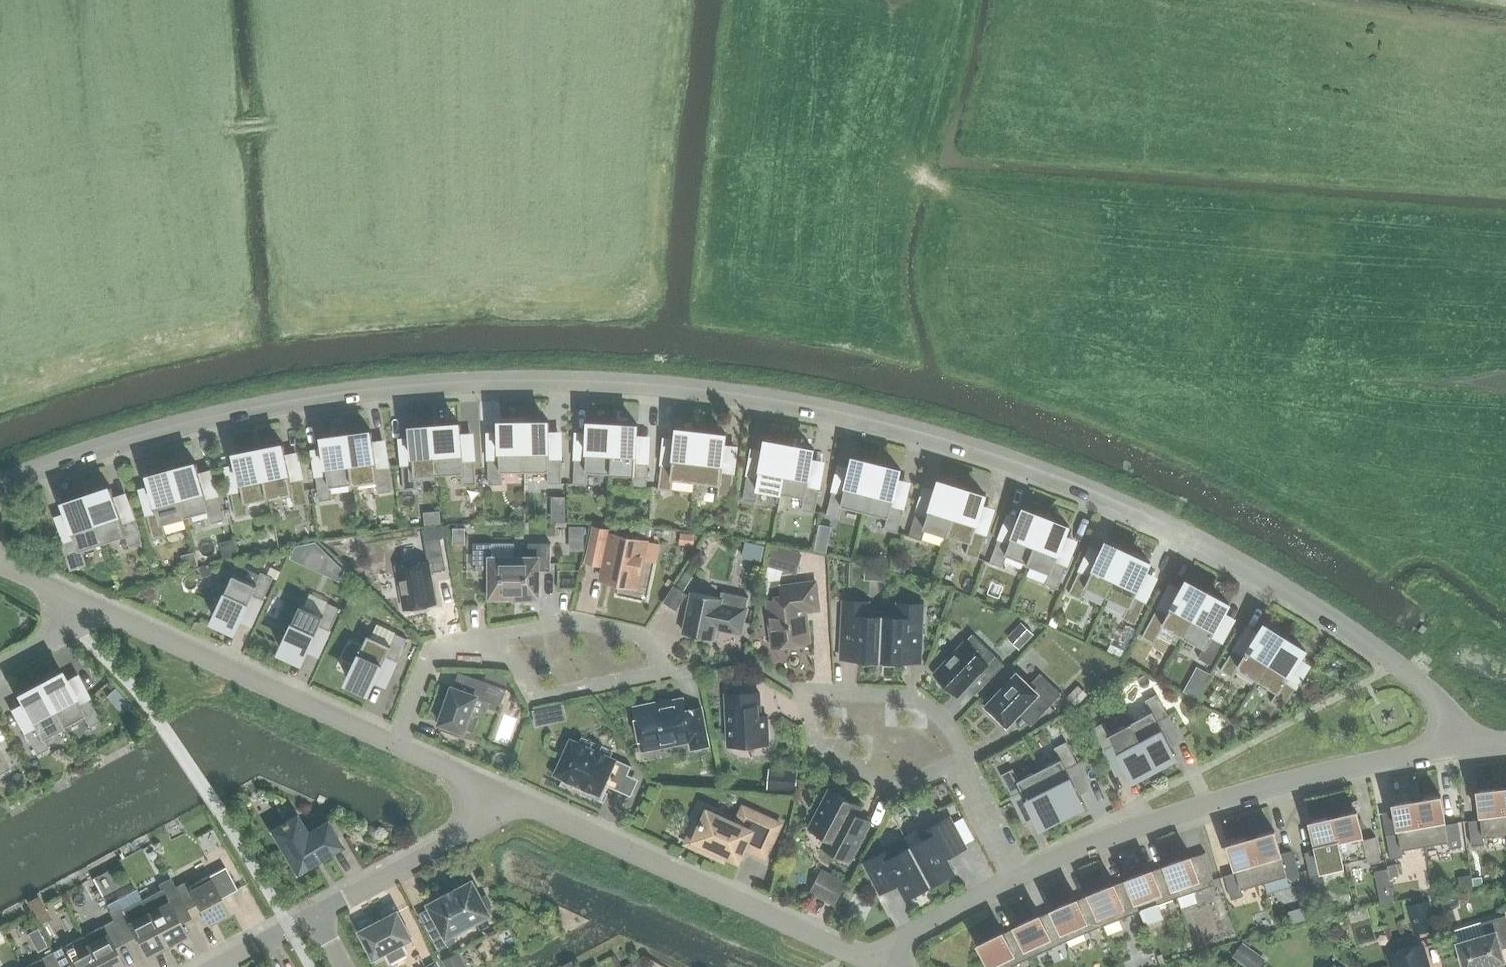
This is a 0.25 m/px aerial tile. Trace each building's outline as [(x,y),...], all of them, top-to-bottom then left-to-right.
[(547,471),(548,484),(561,484),(561,458),(549,458),(549,421),(547,421),(547,426),(525,426),(525,422),(524,422),(524,471),(547,471)] [(501,471),(524,471),(524,422),(523,422),(523,426),(501,427),(501,422),(499,422),(499,459),(488,459),(488,484),(501,484),(501,471)] [(590,427),(590,422),(588,422),(586,459),(574,458),(573,484),(586,485),(587,472),(610,473),(613,424),(612,424),(612,428),(590,427)] [(463,486),(476,485),(474,459),(462,460),(460,423),(458,423),(458,428),(436,430),(436,425),(435,425),(439,476),(462,474),(463,486)] [(647,462),(636,462),(638,425),(636,425),(636,430),(614,429),(614,424),(613,424),(610,473),(633,474),(632,487),(646,488),(647,462)] [(401,464),(403,490),(416,489),(416,477),(439,476),(435,425),(434,425),(434,430),(412,432),(412,427),(410,427),(413,463),(401,464)] [(678,433),(679,428),(677,428),(673,465),(661,464),(658,489),(671,491),(673,478),(696,480),(701,431),(700,436),(678,433)] [(376,480),(378,493),(391,491),(388,466),(376,467),(371,431),(369,431),(370,436),(348,439),(347,434),(353,483),(376,480)] [(722,471),(726,434),(724,434),(724,439),(702,436),(702,431),(701,431),(696,480),(719,483),(717,496),(730,498),(733,472),(722,471)] [(322,438),(327,474),(315,476),(319,501),(332,499),(330,486),(353,483),(347,434),(346,434),(346,439),(324,442),(324,437),(322,438)] [(766,445),(767,440),(765,440),(758,476),(747,474),(742,499),(755,502),(758,489),(780,493),(789,444),(788,444),(788,449),(766,445)] [(291,493),(294,506),(307,503),(302,478),(290,480),(283,444),(281,444),(282,449),(261,454),(260,449),(259,449),(269,497),(291,493)] [(819,487),(807,485),(814,449),(812,449),(811,453),(789,449),(790,445),(789,444),(780,493),(804,497),(801,510),(814,512),(819,487)] [(246,502),(269,497),(259,449),(258,449),(259,454),(237,458),(236,454),(235,454),(242,490),(230,492),(235,517),(249,515),(246,502)] [(842,506),(864,511),(876,463),(875,463),(874,468),(853,462),(854,458),(852,457),(843,493),(832,490),(826,515),(839,518),(842,506)] [(173,469),(172,469),(185,517),(207,511),(211,524),(224,520),(217,495),(206,498),(196,463),(194,463),(196,468),(174,474),(173,469)] [(887,517),(884,529),(897,532),(903,508),(892,505),(900,469),(899,469),(898,473),(876,468),(877,463),(876,463),(864,511),(887,517)] [(153,539),(166,535),(163,523),(185,517),(172,469),(171,470),(173,474),(151,480),(150,475),(148,476),(158,511),(146,514),(153,539)] [(925,528),(947,535),(962,488),(961,487),(960,492),(939,485),(940,481),(938,480),(927,515),(916,511),(908,536),(921,540),(925,528)] [(125,534),(129,547),(142,542),(133,518),(122,522),(111,487),(109,488),(110,492),(89,499),(88,495),(87,495),(103,542),(125,534)] [(969,542),(965,554),(978,558),(986,534),(974,530),(985,495),(984,495),(982,499),(961,492),(963,488),(962,488),(947,535),(969,542)] [(553,516),(567,516),(568,494),(554,494),(553,516)] [(75,537),(60,543),(70,571),(86,565),(81,549),(103,542),(87,495),(86,495),(88,500),(67,507),(65,502),(64,503),(75,537)] [(1022,513),(1024,509),(1023,508),(1009,542),(998,538),(989,562),(1002,567),(1006,555),(1028,563),(1046,517),(1045,517),(1043,521),(1022,513)] [(1067,565),(1056,560),(1069,526),(1067,526),(1066,530),(1045,522),(1047,518),(1046,517),(1028,563),(1049,572),(1045,584),(1057,589),(1067,565)] [(452,544),(464,544),(464,528),(452,528),(452,544)] [(604,548),(608,532),(592,528),(588,545),(604,548)] [(602,579),(636,586),(645,541),(611,534),(602,579)] [(693,544),(694,535),(681,534),(681,543),(693,544)] [(404,608),(435,603),(430,573),(446,570),(440,538),(424,541),(427,561),(396,567),(404,608)] [(743,557),(762,561),(765,545),(746,541),(743,557)] [(1105,547),(1107,542),(1105,542),(1090,575),(1079,570),(1068,593),(1080,599),(1086,587),(1107,597),(1128,552),(1127,552),(1125,556),(1105,547)] [(492,543),(473,543),(473,570),(490,570),(490,597),(496,597),(496,600),(510,600),(510,597),(514,597),(514,557),(491,557),(492,543)] [(518,597),(518,600),(532,600),(532,597),(538,597),(538,570),(550,570),(550,543),(528,543),(528,557),(514,557),(514,597),(518,597)] [(294,557),(304,555),(302,544),(292,546),(294,557)] [(795,574),(801,553),(771,545),(765,566),(795,574)] [(1135,596),(1150,563),(1148,562),(1146,566),(1126,557),(1128,553),(1128,552),(1107,597),(1128,607),(1122,619),(1135,624),(1145,601),(1135,596)] [(904,572),(906,567),(902,562),(898,561),(895,570),(904,572)] [(237,624),(235,629),(236,629),(251,596),(262,601),(273,578),(261,572),(255,584),(234,574),(213,619),(215,620),(217,615),(237,624)] [(677,585),(684,590),(693,577),(686,572),(677,585)] [(1163,625),(1184,636),(1207,592),(1206,592),(1204,596),(1185,586),(1187,581),(1185,581),(1168,613),(1158,607),(1141,637),(1153,644),(1163,625)] [(780,646),(809,643),(806,622),(805,621),(804,614),(805,613),(805,611),(819,610),(815,582),(780,586),(781,598),(767,600),(769,612),(771,614),(769,616),(771,629),(775,632),(779,632),(780,646)] [(153,597),(153,593),(150,589),(145,589),(142,593),(142,597),(145,601),(149,600),(153,597)] [(683,633),(712,639),(715,625),(721,627),(721,629),(740,633),(745,608),(744,608),(747,597),(721,591),(720,597),(692,591),(683,633)] [(1204,647),(1198,658),(1210,665),(1222,642),(1211,636),(1229,604),(1227,603),(1225,608),(1206,597),(1208,593),(1207,592),(1184,636),(1204,647)] [(880,660),(882,617),(882,612),(867,611),(868,602),(843,601),(842,630),(843,630),(843,627),(855,627),(854,658),(853,658),(853,659),(880,660)] [(318,627),(329,632),(340,608),(328,603),(322,614),(300,604),(280,649),(282,650),(284,646),(304,655),(302,659),(303,660),(318,627)] [(908,660),(906,660),(908,629),(920,630),(920,634),(921,634),(922,604),(897,603),(897,617),(882,617),(880,660),(908,661),(908,660)] [(1056,628),(1060,620),(1053,617),(1049,625),(1056,628)] [(202,622),(195,622),(192,629),(204,635),(209,625),(202,622)] [(1033,634),(1022,624),(1010,636),(1022,647),(1033,634)] [(1238,667),(1258,679),(1284,637),(1283,637),(1280,641),(1262,629),(1264,625),(1263,624),(1243,655),(1233,649),(1220,671),(1231,678),(1238,667)] [(1123,659),(1136,630),(1125,625),(1123,630),(1118,627),(1113,637),(1118,640),(1115,646),(1110,644),(1107,651),(1123,659)] [(385,657),(396,662),(407,639),(394,633),(389,645),(367,635),(347,680),(348,681),(350,676),(371,686),(369,690),(370,691),(385,657)] [(979,673),(987,681),(1004,664),(972,634),(935,673),(958,695),(979,673)] [(1277,691),(1270,702),(1282,709),(1295,688),(1285,681),(1305,650),(1303,649),(1301,653),(1282,642),(1285,638),(1284,637),(1258,679),(1277,691)] [(82,716),(88,727),(100,721),(88,698),(78,704),(60,671),(59,672),(61,676),(42,686),(39,682),(39,683),(62,726),(82,716)] [(487,672),(485,678),(508,686),(509,681),(504,673),(487,672)] [(996,715),(1007,725),(1029,701),(1042,714),(1061,694),(1040,673),(1028,685),(1017,674),(986,706),(988,707),(985,710),(993,717),(996,715)] [(442,724),(441,728),(459,735),(460,730),(463,732),(465,728),(472,731),(478,715),(470,712),(476,697),(500,705),(506,689),(465,674),(459,689),(452,687),(439,723),(442,724)] [(1196,698),(1203,688),(1192,682),(1186,692),(1196,698)] [(42,737),(62,726),(39,683),(38,683),(40,687),(21,698),(18,693),(17,694),(34,727),(24,732),(36,755),(48,749),(42,737)] [(130,706),(114,688),(104,697),(120,715),(130,706)] [(756,706),(759,706),(759,692),(725,694),(728,746),(768,744),(766,716),(756,716),(756,706)] [(1154,766),(1152,762),(1172,751),(1174,755),(1175,755),(1158,722),(1168,717),(1156,694),(1144,700),(1151,712),(1130,723),(1154,766)] [(657,705),(657,704),(634,708),(640,744),(671,738),(672,744),(690,741),(691,749),(708,745),(700,707),(685,710),(683,699),(665,702),(665,704),(657,705)] [(566,701),(535,708),(539,723),(570,717),(566,701)] [(1133,777),(1131,773),(1150,763),(1153,767),(1154,766),(1130,723),(1110,734),(1104,722),(1092,729),(1104,751),(1114,746),(1132,778),(1133,777)] [(605,784),(619,791),(631,766),(616,760),(616,759),(614,758),(614,759),(572,739),(570,738),(569,740),(569,741),(555,772),(554,772),(553,774),(556,776),(556,775),(574,783),(574,784),(575,784),(577,785),(578,786),(579,786),(598,794),(598,795),(600,796),(601,793),(605,784)] [(1062,813),(1060,809),(1080,799),(1082,804),(1083,803),(1067,770),(1077,765),(1066,742),(1054,748),(1059,759),(1039,770),(1061,814),(1062,813)] [(10,769),(0,750),(0,774),(10,769)] [(1023,792),(1039,825),(1041,824),(1039,820),(1058,810),(1061,814),(1039,770),(1018,780),(1012,769),(1000,775),(1012,798),(1023,792)] [(796,772),(769,770),(767,790),(795,793),(796,772)] [(1483,836),(1505,833),(1501,788),(1477,790),(1480,819),(1468,820),(1471,845),(1484,844),(1483,836)] [(848,860),(865,828),(854,822),(853,817),(858,806),(830,791),(810,829),(828,838),(823,847),(848,860)] [(1440,796),(1417,800),(1424,845),(1448,841),(1449,849),(1461,846),(1457,822),(1445,824),(1440,796)] [(1401,849),(1424,845),(1417,800),(1393,804),(1398,832),(1386,834),(1390,859),(1403,856),(1401,849)] [(695,822),(686,843),(714,856),(716,850),(738,860),(744,847),(765,857),(779,824),(743,807),(735,824),(707,811),(701,825),(695,822)] [(1357,811),(1333,816),(1343,861),(1366,856),(1368,863),(1381,861),(1375,836),(1363,839),(1357,811)] [(1320,866),(1343,861),(1333,816),(1310,822),(1316,850),(1304,852),(1310,877),(1322,874),(1320,866)] [(315,865),(313,861),(339,845),(325,823),(305,835),(295,817),(286,823),(285,821),(281,824),(281,825),(272,831),(296,871),(307,864),(309,868),(315,865)] [(945,854),(964,844),(949,817),(929,828),(933,835),(910,847),(930,885),(954,872),(945,854)] [(1274,831),(1251,837),(1263,882),(1286,875),(1288,883),(1301,879),(1294,855),(1282,858),(1274,831)] [(1241,888),(1263,882),(1251,837),(1228,844),(1236,872),(1224,875),(1231,899),(1243,895),(1241,888)] [(884,852),(864,863),(878,890),(897,880),(907,897),(930,885),(910,847),(888,859),(884,852)] [(1165,865),(1176,897),(1215,884),(1205,852),(1191,857),(1191,856),(1165,865)] [(1390,877),(1398,876),(1396,864),(1388,865),(1390,877)] [(1127,878),(1127,879),(1139,911),(1176,897),(1165,865),(1153,870),(1153,869),(1127,878)] [(834,905),(846,881),(821,868),(808,892),(834,905)] [(188,886),(186,881),(174,887),(186,909),(197,903),(206,921),(205,922),(206,923),(228,912),(208,875),(188,886)] [(1461,891),(1472,889),(1471,877),(1459,879),(1461,891)] [(142,900),(165,945),(186,934),(186,932),(185,933),(175,915),(186,909),(174,887),(169,878),(157,885),(159,890),(142,900)] [(1089,893),(1090,894),(1102,925),(1139,911),(1127,879),(1115,884),(1115,883),(1089,893)] [(490,914),(487,909),(492,906),(485,895),(481,897),(472,880),(455,889),(445,894),(445,895),(428,904),(438,923),(426,930),(437,951),(457,941),(453,934),(490,914)] [(1052,909),(1052,910),(1065,941),(1102,925),(1090,894),(1078,899),(1077,898),(1052,909)] [(1406,905),(1414,934),(1438,927),(1429,898),(1406,905)] [(144,954),(145,955),(165,945),(142,900),(123,910),(120,905),(108,911),(113,919),(125,942),(136,936),(145,954),(144,954)] [(835,919),(848,925),(854,911),(841,905),(835,919)] [(1303,920),(1314,917),(1311,905),(1299,908),(1303,920)] [(1065,941),(1052,910),(1041,915),(1040,914),(1015,926),(1016,927),(1030,957),(1065,941)] [(400,944),(411,938),(397,911),(360,931),(374,958),(385,952),(390,963),(406,954),(400,944)] [(1454,933),(1464,966),(1479,966),(1504,960),(1500,948),(1505,947),(1505,919),(1505,915),(1491,919),(1492,922),(1454,933)] [(125,942),(113,919),(82,936),(87,945),(99,966),(123,966),(125,966),(124,965),(123,965),(114,947),(125,942)] [(979,944),(990,966),(1010,966),(1030,957),(1016,927),(1004,932),(1004,931),(979,944)] [(82,936),(51,952),(59,966),(99,966),(87,945),(82,936)] [(1421,943),(1387,953),(1391,966),(1428,966),(1421,943)] [(1248,966),(1255,966),(1259,961),(1239,947),(1233,956),(1248,966)] [(441,960),(445,966),(468,966),(459,951),(441,960)] [(51,952),(40,958),(40,959),(25,966),(59,966),(51,952)]
